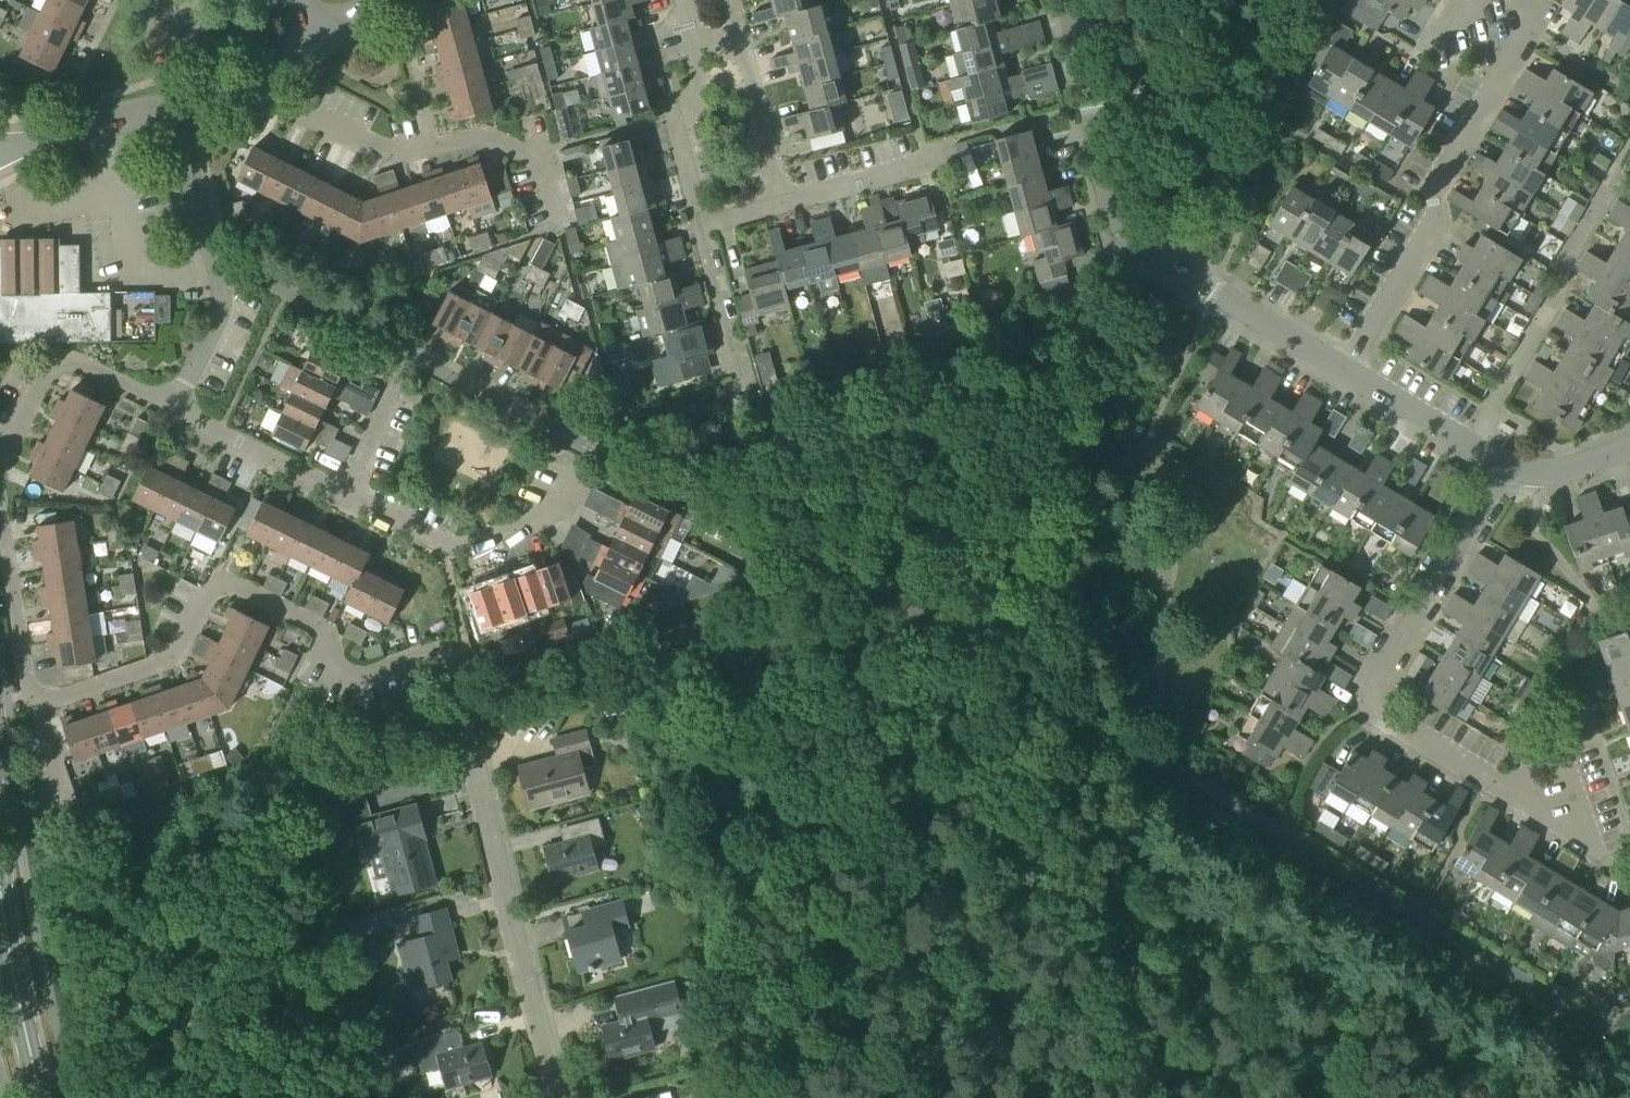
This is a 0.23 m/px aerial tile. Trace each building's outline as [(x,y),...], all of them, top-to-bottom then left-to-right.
[(12,0),(9,0),(6,5),(18,10),(21,4),(12,0)] [(67,0),(47,0),(40,13),(80,33),(85,23),(78,20),(84,8),(67,0)] [(84,8),(88,0),(67,0),(84,8)] [(468,20),(462,0),(448,0),(426,6),(426,7),(430,19),(423,21),(425,31),(468,20)] [(535,2),(539,16),(551,12),(548,0),(541,0),(535,2)] [(593,4),(599,25),(591,27),(592,30),(627,21),(626,18),(633,16),(630,4),(645,0),(609,0),(593,4)] [(812,9),(809,0),(772,0),(774,8),(754,13),(757,24),(785,16),(812,9)] [(877,8),(875,0),(866,0),(869,10),(877,8)] [(889,12),(900,9),(897,0),(886,0),(889,12)] [(993,0),(957,0),(948,2),(953,21),(961,20),(962,24),(997,15),(993,0)] [(1415,0),(1347,0),(1346,1),(1381,22),(1387,11),(1401,19),(1409,6),(1418,12),(1423,5),(1415,0)] [(1561,6),(1572,13),(1561,32),(1570,38),(1592,0),(1564,0),(1561,6)] [(1570,38),(1579,43),(1590,23),(1602,30),(1620,0),(1592,0),(1570,38)] [(1602,30),(1615,38),(1602,59),(1609,63),(1616,52),(1629,29),(1629,0),(1620,0),(1602,30)] [(1381,22),(1346,1),(1341,11),(1375,31),(1381,22)] [(812,9),(785,16),(792,41),(827,32),(820,6),(812,9)] [(40,13),(30,34),(64,51),(69,39),(76,42),(80,33),(40,13)] [(997,15),(962,24),(963,28),(954,30),(961,54),(1019,38),(1016,28),(992,34),(990,23),(999,21),(997,15)] [(517,30),(532,26),(529,16),(515,20),(517,30)] [(468,20),(425,31),(428,41),(435,39),(439,52),(474,43),(468,20)] [(631,35),(627,21),(592,30),(598,52),(644,40),(642,32),(631,35)] [(1324,42),(1332,46),(1332,47),(1335,41),(1344,46),(1352,32),(1336,22),(1324,42)] [(532,26),(517,30),(520,40),(534,36),(532,26)] [(898,45),(908,42),(903,26),(893,29),(898,45)] [(1616,52),(1622,56),(1628,46),(1629,48),(1629,29),(1616,52)] [(827,32),(792,41),(795,53),(773,59),(776,70),(798,64),(833,54),(827,32)] [(64,51),(30,34),(20,56),(60,76),(65,66),(58,62),(64,51)] [(766,38),(744,44),(747,53),(768,48),(766,38)] [(1019,38),(961,54),(952,56),(958,78),(1001,67),(998,55),(1022,49),(1019,38)] [(646,47),(644,40),(598,52),(604,74),(639,65),(635,50),(646,47)] [(910,42),(908,42),(898,45),(904,68),(916,64),(910,42)] [(474,43),(439,52),(442,65),(435,67),(438,77),(480,66),(474,43)] [(1332,46),(1308,85),(1303,84),(1300,88),(1303,93),(1322,105),(1322,106),(1323,107),(1328,98),(1329,98),(1352,59),(1332,47),(1332,46)] [(543,66),(553,63),(549,47),(539,49),(543,66)] [(884,65),(892,63),(888,47),(879,49),(884,65)] [(840,78),(833,54),(798,64),(805,88),(840,78)] [(1352,59),(1329,98),(1349,110),(1372,71),(1352,59)] [(553,63),(543,66),(548,82),(558,79),(553,63)] [(892,63),(884,65),(888,81),(896,79),(892,63)] [(520,78),(535,74),(532,64),(517,68),(520,78)] [(922,87),(916,64),(904,68),(910,90),(916,89),(922,87)] [(1001,67),(958,78),(946,81),(950,93),(961,90),(964,101),(1052,77),(1049,64),(1019,72),(1019,75),(996,82),(993,70),(1001,68),(1001,67)] [(639,65),(604,74),(597,77),(603,100),(610,98),(656,85),(654,77),(643,79),(639,65)] [(480,66),(438,77),(440,87),(448,85),(451,98),(486,88),(480,66)] [(1404,91),(1392,83),(1369,122),(1389,134),(1425,76),(1416,70),(1404,91)] [(1525,70),(1520,79),(1580,115),(1592,94),(1553,70),(1545,82),(1525,70)] [(1372,71),(1349,110),(1369,122),(1392,83),(1372,71)] [(535,74),(520,78),(523,88),(537,84),(535,74)] [(1425,76),(1389,134),(1409,147),(1433,108),(1421,101),(1433,81),(1425,76)] [(1052,77),(964,101),(970,124),(1005,115),(1001,103),(1025,96),(1026,99),(1056,91),(1052,77)] [(840,78),(805,88),(811,111),(783,118),(784,120),(837,105),(837,106),(846,103),(840,78)] [(1580,115),(1520,79),(1515,87),(1535,99),(1528,111),(1568,135),(1580,115)] [(658,92),(656,85),(610,98),(616,119),(651,110),(647,95),(658,92)] [(486,88),(451,98),(454,110),(447,112),(450,123),(492,111),(486,88)] [(919,98),(916,89),(910,90),(912,100),(919,98)] [(902,100),(903,100),(901,91),(885,95),(888,103),(888,104),(902,100)] [(556,111),(566,108),(562,92),(552,95),(556,111)] [(844,130),(837,106),(837,105),(784,120),(786,129),(805,123),(810,140),(813,151),(845,143),(841,131),(844,130)] [(571,124),(566,108),(556,111),(560,127),(571,124)] [(1501,110),(1496,119),(1556,155),(1568,135),(1528,111),(1521,122),(1501,110)] [(1556,155),(1496,119),(1491,127),(1511,139),(1504,151),(1544,175),(1556,155)] [(1317,129),(1312,138),(1326,147),(1332,138),(1317,129)] [(1000,164),(1045,152),(1043,143),(1032,146),(1028,132),(994,141),(1000,164)] [(609,172),(654,160),(652,151),(641,154),(637,138),(624,142),(622,135),(601,141),(603,148),(602,148),(609,172)] [(1332,138),(1326,147),(1341,155),(1346,146),(1332,138)] [(259,191),(278,152),(270,148),(269,147),(265,154),(253,148),(237,180),(259,191)] [(1544,175),(1504,151),(1496,164),(1487,159),(1483,165),(1483,166),(1532,195),(1544,175)] [(278,152),(259,191),(280,202),(296,169),(284,163),(287,157),(278,152)] [(1045,152),(1000,164),(1006,187),(1041,178),(1037,163),(1047,160),(1045,152)] [(1357,153),(1352,162),(1366,171),(1372,162),(1357,153)] [(1483,165),(1487,158),(1478,153),(1474,160),(1483,165)] [(966,174),(976,170),(970,154),(961,158),(966,174)] [(1608,161),(1596,154),(1592,162),(1603,169),(1608,161)] [(470,168),(457,172),(469,207),(492,200),(478,157),(467,161),(470,168)] [(656,166),(654,160),(609,172),(615,194),(650,184),(646,169),(656,166)] [(1330,172),(1347,182),(1352,174),(1335,164),(1330,172)] [(1382,166),(1377,176),(1388,182),(1393,173),(1382,166)] [(1532,195),(1483,166),(1478,173),(1488,179),(1480,192),(1520,215),(1532,195)] [(296,169),(280,202),(300,212),(320,173),(311,168),(307,175),(296,169)] [(442,169),(432,173),(447,215),(469,207),(457,172),(444,176),(442,169)] [(424,222),(413,187),(400,191),(393,170),(383,174),(402,229),(424,222)] [(976,170),(966,174),(972,190),(982,186),(976,170)] [(329,178),(320,173),(300,212),(322,223),(338,190),(326,184),(329,178)] [(425,183),(413,187),(424,222),(447,215),(432,173),(423,176),(425,183)] [(367,197),(361,194),(341,232),(362,243),(402,229),(383,174),(374,177),(381,198),(370,201),(368,197),(367,197)] [(1370,196),(1375,187),(1355,175),(1348,187),(1367,200),(1370,196)] [(571,198),(581,195),(576,178),(566,181),(571,198)] [(1045,192),(1041,178),(1006,187),(1013,212),(1068,198),(1065,187),(1045,192)] [(650,184),(615,194),(621,215),(656,205),(665,203),(663,195),(653,198),(650,184)] [(1292,187),(1269,227),(1289,239),(1313,200),(1292,187)] [(1370,196),(1384,205),(1389,196),(1375,187),(1370,196)] [(350,197),(338,190),(322,223),(341,232),(361,194),(353,190),(350,197)] [(1520,215),(1480,192),(1473,204),(1452,191),(1447,200),(1507,236),(1520,215)] [(514,205),(510,192),(497,196),(501,210),(514,205)] [(907,238),(909,246),(923,242),(921,234),(941,229),(931,194),(896,203),(901,221),(906,239),(907,238)] [(868,198),(871,208),(881,205),(879,195),(868,198)] [(1559,211),(1568,216),(1577,202),(1567,197),(1559,211)] [(1068,198),(1013,212),(1020,239),(1031,236),(1073,223),(1073,222),(1055,227),(1051,213),(1071,207),(1068,198)] [(1333,212),(1313,200),(1289,239),(1309,251),(1333,212)] [(1618,201),(1614,208),(1629,217),(1629,208),(1618,201)] [(232,204),(236,219),(246,216),(242,202),(232,204)] [(995,206),(999,229),(1013,226),(1009,203),(995,206)] [(656,205),(621,215),(611,218),(618,242),(653,232),(648,215),(658,212),(656,205)] [(881,205),(871,208),(885,262),(912,255),(909,246),(907,238),(906,239),(901,221),(887,225),(881,205)] [(574,210),(578,227),(589,223),(589,222),(598,219),(593,206),(584,208),(574,210)] [(866,231),(851,235),(860,269),(885,262),(871,208),(861,210),(866,231)] [(1568,216),(1559,211),(1550,225),(1560,230),(1568,216)] [(1353,224),(1333,212),(1309,251),(1329,263),(1353,224)] [(1628,222),(1611,212),(1607,219),(1623,228),(1625,226),(1629,229),(1629,217),(1628,222)] [(831,218),(820,221),(835,275),(860,269),(851,235),(836,238),(831,218)] [(260,238),(267,225),(258,221),(251,234),(260,238)] [(835,275),(820,221),(810,224),(816,244),(800,248),(810,282),(835,275)] [(1082,256),(1073,223),(1031,236),(1035,251),(1042,249),(1045,260),(1032,263),(1038,284),(1065,277),(1061,262),(1082,256)] [(1373,236),(1353,224),(1329,263),(1350,276),(1373,236)] [(275,230),(267,225),(260,238),(269,243),(275,230)] [(579,244),(575,228),(565,230),(569,247),(579,244)] [(1627,235),(1625,234),(1616,247),(1629,256),(1629,231),(1627,235)] [(487,232),(477,235),(482,250),(492,246),(487,232)] [(653,232),(618,242),(606,245),(612,267),(682,249),(679,236),(655,243),(653,232)] [(810,282),(800,248),(786,252),(781,232),(770,235),(777,262),(789,307),(791,306),(786,288),(810,282)] [(482,250),(477,235),(467,239),(472,253),(482,250)] [(941,258),(957,254),(953,236),(947,238),(948,241),(938,243),(941,258)] [(1460,252),(1507,281),(1508,280),(1515,284),(1527,264),(1520,260),(1481,237),(1473,250),(1464,245),(1460,252)] [(302,259),(309,247),(300,242),(294,255),(302,259)] [(1258,244),(1246,265),(1259,273),(1271,252),(1258,244)] [(66,343),(110,343),(110,337),(110,309),(110,293),(105,293),(79,293),(79,245),(60,246),(0,246),(0,344),(66,343)] [(318,251),(309,247),(302,259),(311,264),(318,251)] [(442,247),(433,250),(438,264),(447,261),(442,247)] [(1616,247),(1608,260),(1611,262),(1608,268),(1602,265),(1603,262),(1587,252),(1583,259),(1599,269),(1597,273),(1580,263),(1576,270),(1593,280),(1594,277),(1600,281),(1597,287),(1594,285),(1585,299),(1594,305),(1629,323),(1629,321),(1629,309),(1629,308),(1629,256),(1616,247)] [(684,257),(682,249),(612,267),(619,290),(630,287),(665,277),(661,264),(684,257)] [(438,264),(433,250),(423,253),(428,268),(438,264)] [(501,251),(496,253),(485,274),(494,279),(501,266),(502,263),(501,251)] [(1507,281),(1460,252),(1456,259),(1465,264),(1457,277),(1500,304),(1499,305),(1503,307),(1509,297),(1500,292),(1507,281)] [(483,256),(482,257),(476,269),(468,285),(477,289),(485,274),(496,253),(484,257),(483,256)] [(1286,289),(1299,269),(1285,261),(1273,281),(1286,289)] [(744,271),(750,294),(737,297),(747,336),(760,323),(758,315),(789,307),(777,262),(744,271)] [(534,283),(541,269),(531,265),(524,278),(534,283)] [(541,269),(534,283),(543,288),(550,274),(541,269)] [(1312,277),(1299,269),(1286,289),(1299,297),(1312,277)] [(674,275),(665,277),(630,287),(635,303),(643,300),(646,310),(701,296),(698,284),(678,290),(674,275)] [(1429,276),(1424,285),(1489,324),(1499,305),(1500,304),(1457,277),(1450,288),(1429,276)] [(1550,286),(1541,281),(1532,295),(1541,300),(1550,286)] [(389,291),(396,313),(415,307),(408,285),(389,291)] [(1326,285),(1314,306),(1327,314),(1339,293),(1326,285)] [(1489,324),(1424,285),(1419,293),(1439,305),(1432,317),(1471,340),(1479,345),(1491,325),(1489,324)] [(450,341),(470,303),(449,292),(432,324),(444,330),(441,337),(450,341)] [(1541,300),(1532,295),(1524,309),(1533,314),(1541,300)] [(170,296),(155,296),(154,296),(154,324),(170,323),(170,296)] [(701,296),(646,310),(638,312),(644,337),(662,333),(662,331),(687,324),(684,310),(704,304),(701,296)] [(568,318),(575,304),(566,299),(559,313),(568,318)] [(926,303),(929,313),(938,311),(945,309),(942,299),(926,303)] [(491,314),(470,303),(450,341),(458,346),(462,340),(474,346),(491,314)] [(584,309),(575,304),(568,318),(577,323),(584,309)] [(1594,305),(1587,318),(1589,320),(1586,325),(1580,322),(1581,319),(1565,310),(1561,316),(1577,326),(1575,330),(1558,320),(1554,327),(1571,337),(1572,334),(1578,338),(1575,344),(1572,342),(1564,356),(1607,382),(1613,370),(1607,367),(1625,337),(1629,340),(1629,324),(1629,323),(1594,305)] [(512,324),(491,314),(474,346),(486,352),(482,358),(492,363),(512,324)] [(1405,316),(1400,325),(1459,360),(1471,340),(1432,317),(1426,328),(1405,316)] [(662,331),(662,333),(670,361),(652,365),(658,386),(694,377),(689,360),(716,353),(707,318),(687,324),(662,331)] [(512,324),(492,363),(500,367),(503,361),(516,368),(533,335),(512,324)] [(539,324),(533,335),(516,368),(527,374),(524,380),(533,385),(559,334),(539,324)] [(925,343),(934,340),(928,324),(920,326),(925,343)] [(1459,360),(1400,325),(1395,333),(1415,345),(1407,358),(1446,382),(1446,381),(1450,384),(1462,363),(1458,361),(1459,360)] [(1558,336),(1549,331),(1543,342),(1552,347),(1558,336)] [(559,334),(533,385),(542,389),(546,383),(558,389),(581,346),(559,334)] [(318,339),(313,349),(337,361),(342,351),(318,339)] [(623,342),(605,347),(610,364),(628,359),(623,342)] [(841,345),(847,368),(857,365),(851,343),(841,345)] [(1551,350),(1542,344),(1536,353),(1545,359),(1551,350)] [(337,361),(313,349),(302,371),(355,397),(359,388),(340,378),(346,365),(337,361)] [(1228,374),(1240,354),(1231,349),(1225,359),(1213,352),(1199,374),(1212,382),(1196,408),(1212,418),(1210,423),(1214,425),(1217,421),(1240,381),(1228,374)] [(256,368),(263,371),(270,369),(273,362),(262,356),(256,368)] [(1607,382),(1564,356),(1556,369),(1558,371),(1555,377),(1549,373),(1550,371),(1534,361),(1530,368),(1546,377),(1544,382),(1528,372),(1524,379),(1540,388),(1541,386),(1547,389),(1544,395),(1541,394),(1532,408),(1574,433),(1582,420),(1577,417),(1594,389),(1600,392),(1607,382)] [(1622,362),(1615,379),(1629,385),(1629,366),(1622,362)] [(778,383),(774,367),(760,371),(764,387),(778,383)] [(809,369),(812,379),(812,380),(820,378),(820,377),(817,367),(809,369)] [(1240,381),(1217,421),(1214,425),(1216,426),(1219,422),(1237,432),(1273,373),(1264,368),(1252,388),(1240,381)] [(355,397),(302,371),(292,392),(325,408),(331,396),(350,405),(355,397)] [(1273,373),(1237,432),(1253,442),(1250,447),(1254,449),(1280,406),(1269,399),(1281,378),(1273,373)] [(53,407),(95,428),(105,406),(72,390),(66,402),(58,398),(53,407)] [(292,392),(281,413),(334,439),(338,430),(319,420),(325,408),(292,392)] [(1292,413),(1280,406),(1254,449),(1257,451),(1259,446),(1277,456),(1313,398),(1304,393),(1292,413)] [(1277,456),(1297,468),(1321,430),(1309,423),(1321,403),(1313,398),(1277,456)] [(95,428),(53,407),(49,417),(55,420),(49,431),(84,449),(95,428)] [(1321,430),(1321,431),(1334,438),(1346,418),(1333,410),(1321,430)] [(334,439),(281,413),(271,435),(304,451),(311,439),(330,448),(334,439)] [(1373,434),(1359,426),(1347,446),(1360,454),(1373,434)] [(1313,444),(1321,431),(1321,430),(1297,468),(1288,483),(1309,496),(1332,455),(1313,444)] [(37,440),(33,449),(74,470),(84,449),(49,431),(43,444),(37,440)] [(128,433),(124,443),(136,449),(141,439),(128,433)] [(136,449),(124,443),(119,453),(132,459),(136,449)] [(74,470),(33,449),(28,459),(34,462),(28,474),(63,491),(74,470)] [(154,511),(180,458),(171,454),(161,473),(148,467),(132,500),(154,511)] [(1353,468),(1332,455),(1309,496),(1329,508),(1353,468)] [(1353,468),(1329,508),(1349,520),(1385,460),(1376,455),(1364,475),(1353,468)] [(180,458),(154,511),(176,521),(192,488),(179,482),(189,463),(180,458)] [(1414,487),(1426,466),(1413,458),(1401,479),(1414,487)] [(1393,465),(1385,460),(1349,520),(1369,532),(1393,492),(1381,485),(1393,465)] [(204,494),(192,488),(176,521),(197,531),(222,479),(213,474),(204,494)] [(108,476),(103,485),(116,491),(120,482),(108,476)] [(231,483),(222,479),(197,531),(219,542),(235,509),(233,508),(222,503),(231,483)] [(116,491),(103,485),(99,494),(112,500),(116,491)] [(609,495),(605,504),(669,536),(680,514),(635,492),(628,505),(609,495)] [(1413,504),(1393,492),(1369,532),(1389,544),(1413,504)] [(1607,558),(1622,552),(1624,558),(1629,556),(1629,532),(1625,518),(1622,508),(1606,513),(1607,516),(1601,518),(1598,512),(1601,511),(1595,493),(1588,495),(1594,513),(1592,514),(1589,515),(1583,497),(1576,499),(1582,517),(1584,516),(1587,523),(1580,525),(1579,522),(1564,527),(1579,574),(1592,569),(1590,564),(1607,558)] [(268,546),(284,512),(273,506),(276,500),(266,495),(246,535),(268,546)] [(669,536),(605,504),(600,514),(619,523),(613,535),(658,557),(669,536)] [(1413,504),(1389,544),(1410,556),(1434,516),(1413,504)] [(284,512),(268,546),(289,556),(308,516),(299,512),(296,518),(284,512)] [(318,521),(308,516),(289,556),(310,566),(327,533),(315,527),(318,521)] [(33,550),(77,544),(74,521),(37,526),(37,528),(39,540),(32,541),(33,550)] [(108,540),(123,538),(121,528),(106,530),(108,540)] [(339,539),(327,533),(310,566),(331,577),(351,537),(342,532),(339,539)] [(588,537),(584,546),(636,572),(648,578),(658,557),(613,535),(607,547),(588,537)] [(360,542),(351,537),(331,577),(352,587),(354,588),(362,570),(370,554),(369,553),(368,554),(357,548),(360,542)] [(124,548),(123,538),(108,540),(109,551),(124,548)] [(81,567),(77,544),(33,550),(35,562),(43,561),(44,572),(81,567)] [(636,572),(584,546),(579,555),(598,565),(592,577),(586,573),(582,581),(585,591),(616,606),(623,593),(625,594),(636,572)] [(1472,563),(1526,596),(1539,575),(1504,554),(1498,564),(1478,552),(1472,563)] [(228,570),(238,575),(244,561),(235,557),(228,570)] [(584,601),(578,583),(568,567),(561,569),(559,563),(546,568),(544,561),(534,564),(549,607),(570,599),(572,605),(584,601)] [(1526,596),(1472,563),(1467,572),(1486,584),(1480,595),(1514,616),(1526,596)] [(549,607),(534,564),(524,568),(527,574),(514,579),(527,614),(549,607)] [(1321,565),(1308,585),(1356,614),(1360,607),(1351,602),(1360,588),(1321,565)] [(81,567),(44,572),(47,587),(39,588),(41,597),(84,590),(81,567)] [(354,588),(352,587),(344,602),(366,613),(386,573),(376,569),(373,575),(362,570),(354,588)] [(731,570),(721,589),(722,589),(740,584),(751,581),(731,570)] [(272,591),(278,578),(270,573),(263,587),(272,591)] [(386,573),(366,613),(388,623),(404,590),(403,590),(391,585),(395,578),(386,573)] [(119,586),(134,584),(132,574),(118,576),(119,586)] [(527,614),(514,579),(502,583),(499,576),(490,580),(504,622),(527,614)] [(685,597),(691,600),(720,589),(695,577),(685,597)] [(287,582),(278,578),(272,591),(280,596),(287,582)] [(504,622),(490,580),(480,583),(482,590),(469,594),(481,630),(504,622)] [(135,594),(134,584),(119,586),(121,596),(135,594)] [(1356,614),(1308,585),(1296,605),(1335,629),(1343,616),(1352,621),(1356,614)] [(1256,589),(1247,603),(1256,609),(1264,594),(1256,589)] [(84,590),(41,597),(43,608),(50,607),(52,619),(88,614),(84,590)] [(659,611),(687,602),(671,593),(655,599),(659,611)] [(313,612),(320,598),(311,594),(304,607),(313,612)] [(1453,594),(1447,604),(1502,636),(1514,616),(1480,595),(1473,605),(1453,594)] [(1364,610),(1385,622),(1393,609),(1372,596),(1364,610)] [(320,598),(313,612),(322,616),(328,602),(320,598)] [(1502,636),(1447,604),(1442,614),(1461,625),(1455,635),(1490,656),(1502,636)] [(1335,629),(1296,605),(1284,625),(1332,654),(1336,648),(1327,642),(1335,629)] [(225,632),(258,648),(269,626),(229,607),(224,617),(231,620),(225,632)] [(88,614),(52,619),(54,633),(47,634),(48,643),(92,637),(88,614)] [(127,634),(142,631),(140,620),(126,623),(127,634)] [(563,620),(554,623),(559,638),(568,635),(563,620)] [(571,640),(591,633),(586,620),(566,627),(568,633),(571,639),(571,640)] [(352,639),(358,627),(350,622),(343,635),(352,639)] [(559,638),(554,623),(544,626),(549,641),(559,638)] [(1348,637),(1368,649),(1376,636),(1356,624),(1348,637)] [(1332,654),(1284,625),(1272,646),(1285,654),(1285,653),(1311,669),(1318,657),(1327,662),(1332,654)] [(358,627),(352,639),(361,644),(367,631),(358,627)] [(1629,655),(1629,629),(1597,641),(1605,664),(1629,655)] [(1248,647),(1255,636),(1245,630),(1238,641),(1248,647)] [(143,640),(142,631),(127,634),(129,642),(143,640)] [(258,648),(225,632),(219,644),(200,635),(196,643),(248,669),(258,648)] [(509,638),(514,653),(524,649),(519,635),(509,638)] [(1490,656),(1455,635),(1443,655),(1478,676),(1490,656)] [(96,662),(92,637),(48,643),(50,655),(57,654),(59,666),(59,667),(96,662)] [(514,653),(509,638),(500,642),(505,656),(514,653)] [(248,669),(196,643),(191,653),(211,662),(206,673),(238,688),(248,669)] [(357,663),(363,649),(355,645),(349,659),(357,663)] [(279,658),(293,665),(298,656),(284,649),(279,658)] [(1412,664),(1419,668),(1426,657),(1419,652),(1412,664)] [(1285,653),(1285,654),(1273,674),(1331,709),(1336,700),(1317,688),(1324,677),(1311,669),(1285,653)] [(1478,676),(1443,655),(1431,676),(1465,696),(1478,676)] [(1605,664),(1613,686),(1629,680),(1629,655),(1605,664)] [(293,665),(279,658),(275,668),(289,674),(293,665)] [(1324,677),(1344,689),(1352,676),(1332,664),(1324,677)] [(1419,668),(1412,664),(1405,675),(1413,680),(1419,668)] [(238,688),(206,673),(201,670),(200,672),(194,674),(208,715),(228,709),(238,688)] [(208,715),(194,674),(186,677),(188,684),(175,688),(186,723),(208,715)] [(1331,709),(1273,674),(1261,694),(1299,717),(1306,706),(1326,719),(1331,709)] [(1465,696),(1431,676),(1418,696),(1453,717),(1465,696)] [(1613,686),(1620,708),(1629,705),(1629,680),(1613,686)] [(186,723),(175,688),(163,692),(160,686),(150,689),(164,731),(186,723)] [(1520,686),(1513,699),(1529,708),(1536,694),(1520,686)] [(143,699),(130,704),(141,738),(164,731),(150,689),(141,692),(143,699)] [(1261,694),(1248,714),(1307,749),(1312,740),(1293,728),(1299,717),(1261,694)] [(141,738),(130,704),(118,708),(116,701),(105,705),(119,746),(141,738)] [(604,717),(623,712),(620,702),(601,707),(604,717)] [(119,746),(105,705),(96,708),(99,714),(85,719),(97,753),(119,746)] [(1620,708),(1628,731),(1629,730),(1629,705),(1620,708)] [(1307,749),(1248,714),(1236,734),(1251,744),(1244,755),(1265,768),(1272,757),(1274,758),(1281,747),(1301,759),(1307,749)] [(97,753),(85,719),(74,723),(71,716),(61,720),(74,761),(97,753)] [(1208,725),(1196,717),(1189,728),(1201,735),(1208,725)] [(553,741),(556,752),(557,758),(523,767),(534,808),(585,794),(579,769),(595,765),(586,732),(553,741)] [(242,759),(233,749),(224,757),(232,767),(242,759)] [(1349,802),(1377,754),(1370,750),(1365,759),(1351,750),(1338,772),(1328,766),(1313,790),(1325,798),(1329,790),(1349,802)] [(1386,760),(1377,754),(1349,802),(1369,814),(1392,775),(1381,768),(1386,760)] [(208,755),(199,758),(204,772),(213,769),(208,755)] [(204,772),(199,758),(189,761),(194,776),(204,772)] [(159,787),(154,773),(151,765),(140,769),(143,777),(145,776),(149,791),(159,787)] [(164,770),(154,773),(159,787),(169,784),(164,770)] [(125,799),(124,799),(120,785),(115,774),(106,777),(110,788),(115,802),(125,799)] [(1406,783),(1392,775),(1369,814),(1389,826),(1418,778),(1411,775),(1406,783)] [(1418,778),(1389,826),(1410,838),(1433,799),(1421,792),(1426,784),(1418,778)] [(1433,799),(1410,838),(1430,850),(1466,791),(1458,785),(1445,807),(1433,799)] [(115,802),(110,788),(100,792),(105,806),(115,802)] [(652,812),(642,802),(635,809),(644,818),(652,812)] [(401,893),(436,884),(424,840),(426,840),(416,805),(353,822),(363,857),(382,852),(389,878),(396,875),(401,893)] [(1471,882),(1498,838),(1487,832),(1499,811),(1489,805),(1453,864),(1470,874),(1467,879),(1471,882)] [(555,880),(597,869),(592,849),(606,845),(599,818),(571,825),(575,842),(546,849),(555,880)] [(1327,838),(1332,830),(1319,821),(1313,830),(1327,838)] [(1498,838),(1471,882),(1474,884),(1477,879),(1495,890),(1530,830),(1521,825),(1509,845),(1498,838)] [(1332,830),(1327,838),(1342,847),(1348,839),(1332,830)] [(1539,836),(1530,830),(1495,890),(1512,900),(1509,904),(1512,905),(1538,863),(1527,856),(1539,836)] [(1368,863),(1373,854),(1359,846),(1354,854),(1368,863)] [(1561,869),(1570,855),(1562,850),(1553,864),(1561,869)] [(1387,863),(1373,854),(1368,863),(1382,871),(1387,863)] [(1570,855),(1561,869),(1570,874),(1579,860),(1570,855)] [(1538,863),(1512,905),(1515,907),(1518,903),(1535,914),(1558,875),(1538,863)] [(1602,893),(1610,879),(1602,874),(1593,888),(1602,893)] [(1558,875),(1535,914),(1529,923),(1549,935),(1579,887),(1558,875)] [(1579,887),(1549,935),(1566,945),(1572,944),(1575,938),(1598,899),(1579,887)] [(1619,911),(1598,899),(1575,938),(1596,951),(1591,959),(1614,973),(1616,951),(1619,911)] [(594,967),(620,960),(611,925),(627,921),(621,901),(589,910),(593,922),(567,930),(578,971),(589,968),(590,971),(595,970),(594,967)] [(1616,951),(1629,946),(1629,948),(1629,908),(1619,911),(1616,951)] [(449,978),(445,961),(458,957),(445,911),(416,919),(422,939),(401,945),(408,972),(419,969),(424,985),(449,978)] [(351,940),(367,936),(362,919),(347,924),(351,940)] [(615,998),(618,1007),(622,1022),(603,1027),(613,1061),(654,1050),(650,1033),(685,1023),(674,982),(615,998)] [(682,985),(685,996),(698,992),(695,982),(682,985)] [(463,1050),(459,1037),(458,1030),(416,1042),(425,1072),(442,1067),(448,1088),(490,1076),(482,1045),(463,1050)] [(379,1040),(386,1068),(395,1065),(388,1038),(379,1040)]
